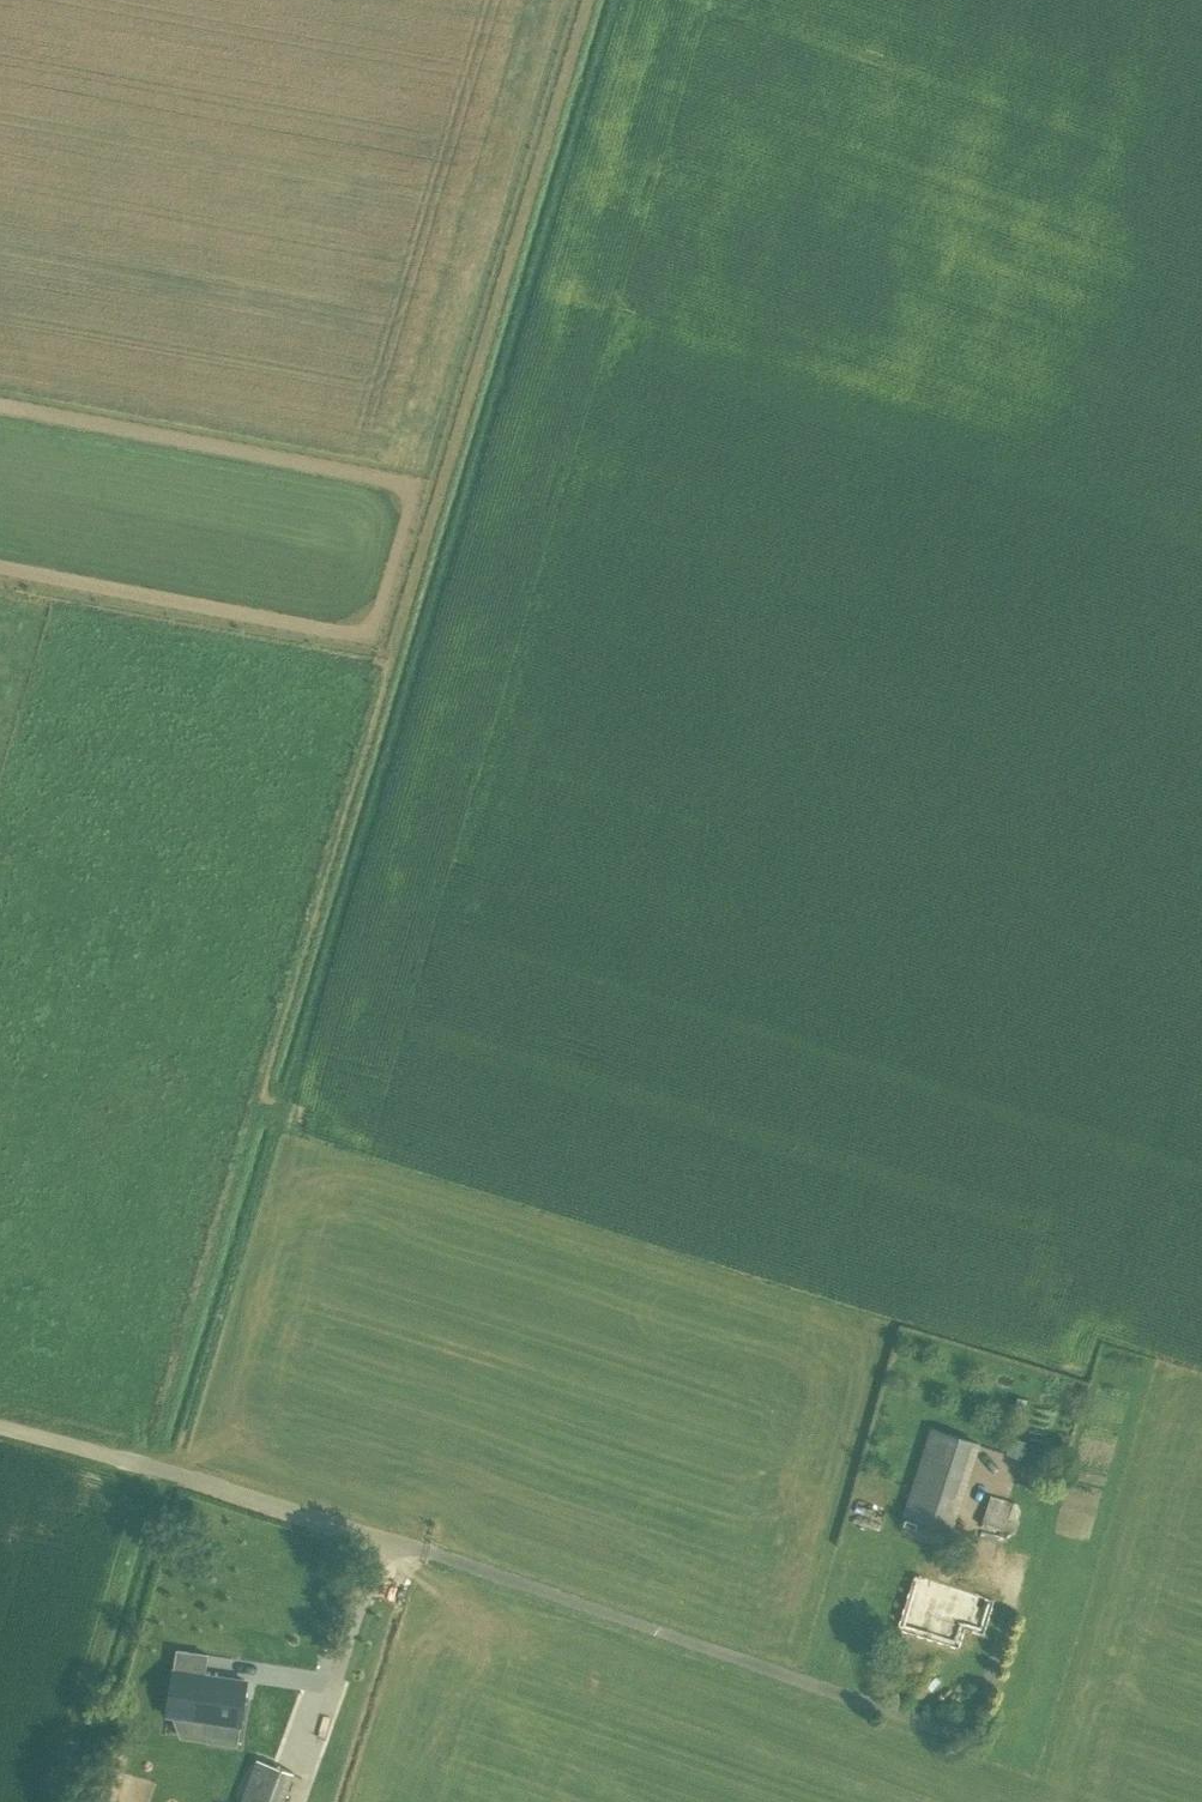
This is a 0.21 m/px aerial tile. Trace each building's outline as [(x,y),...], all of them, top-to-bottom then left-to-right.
[(950,1530),(977,1443),(932,1429),(904,1516),(950,1530)] [(1018,1504),(989,1495),(981,1523),(1010,1532),(1018,1504)] [(950,1653),(960,1623),(975,1628),(983,1603),(964,1598),(909,1580),(892,1635),(950,1653)] [(172,1667),(166,1717),(204,1722),(211,1732),(209,1741),(238,1745),(240,1727),(243,1728),(249,1678),(206,1672),(209,1654),(177,1649),(174,1668),(172,1667)] [(288,1760),(254,1753),(244,1801),(279,1801),(288,1760)]
